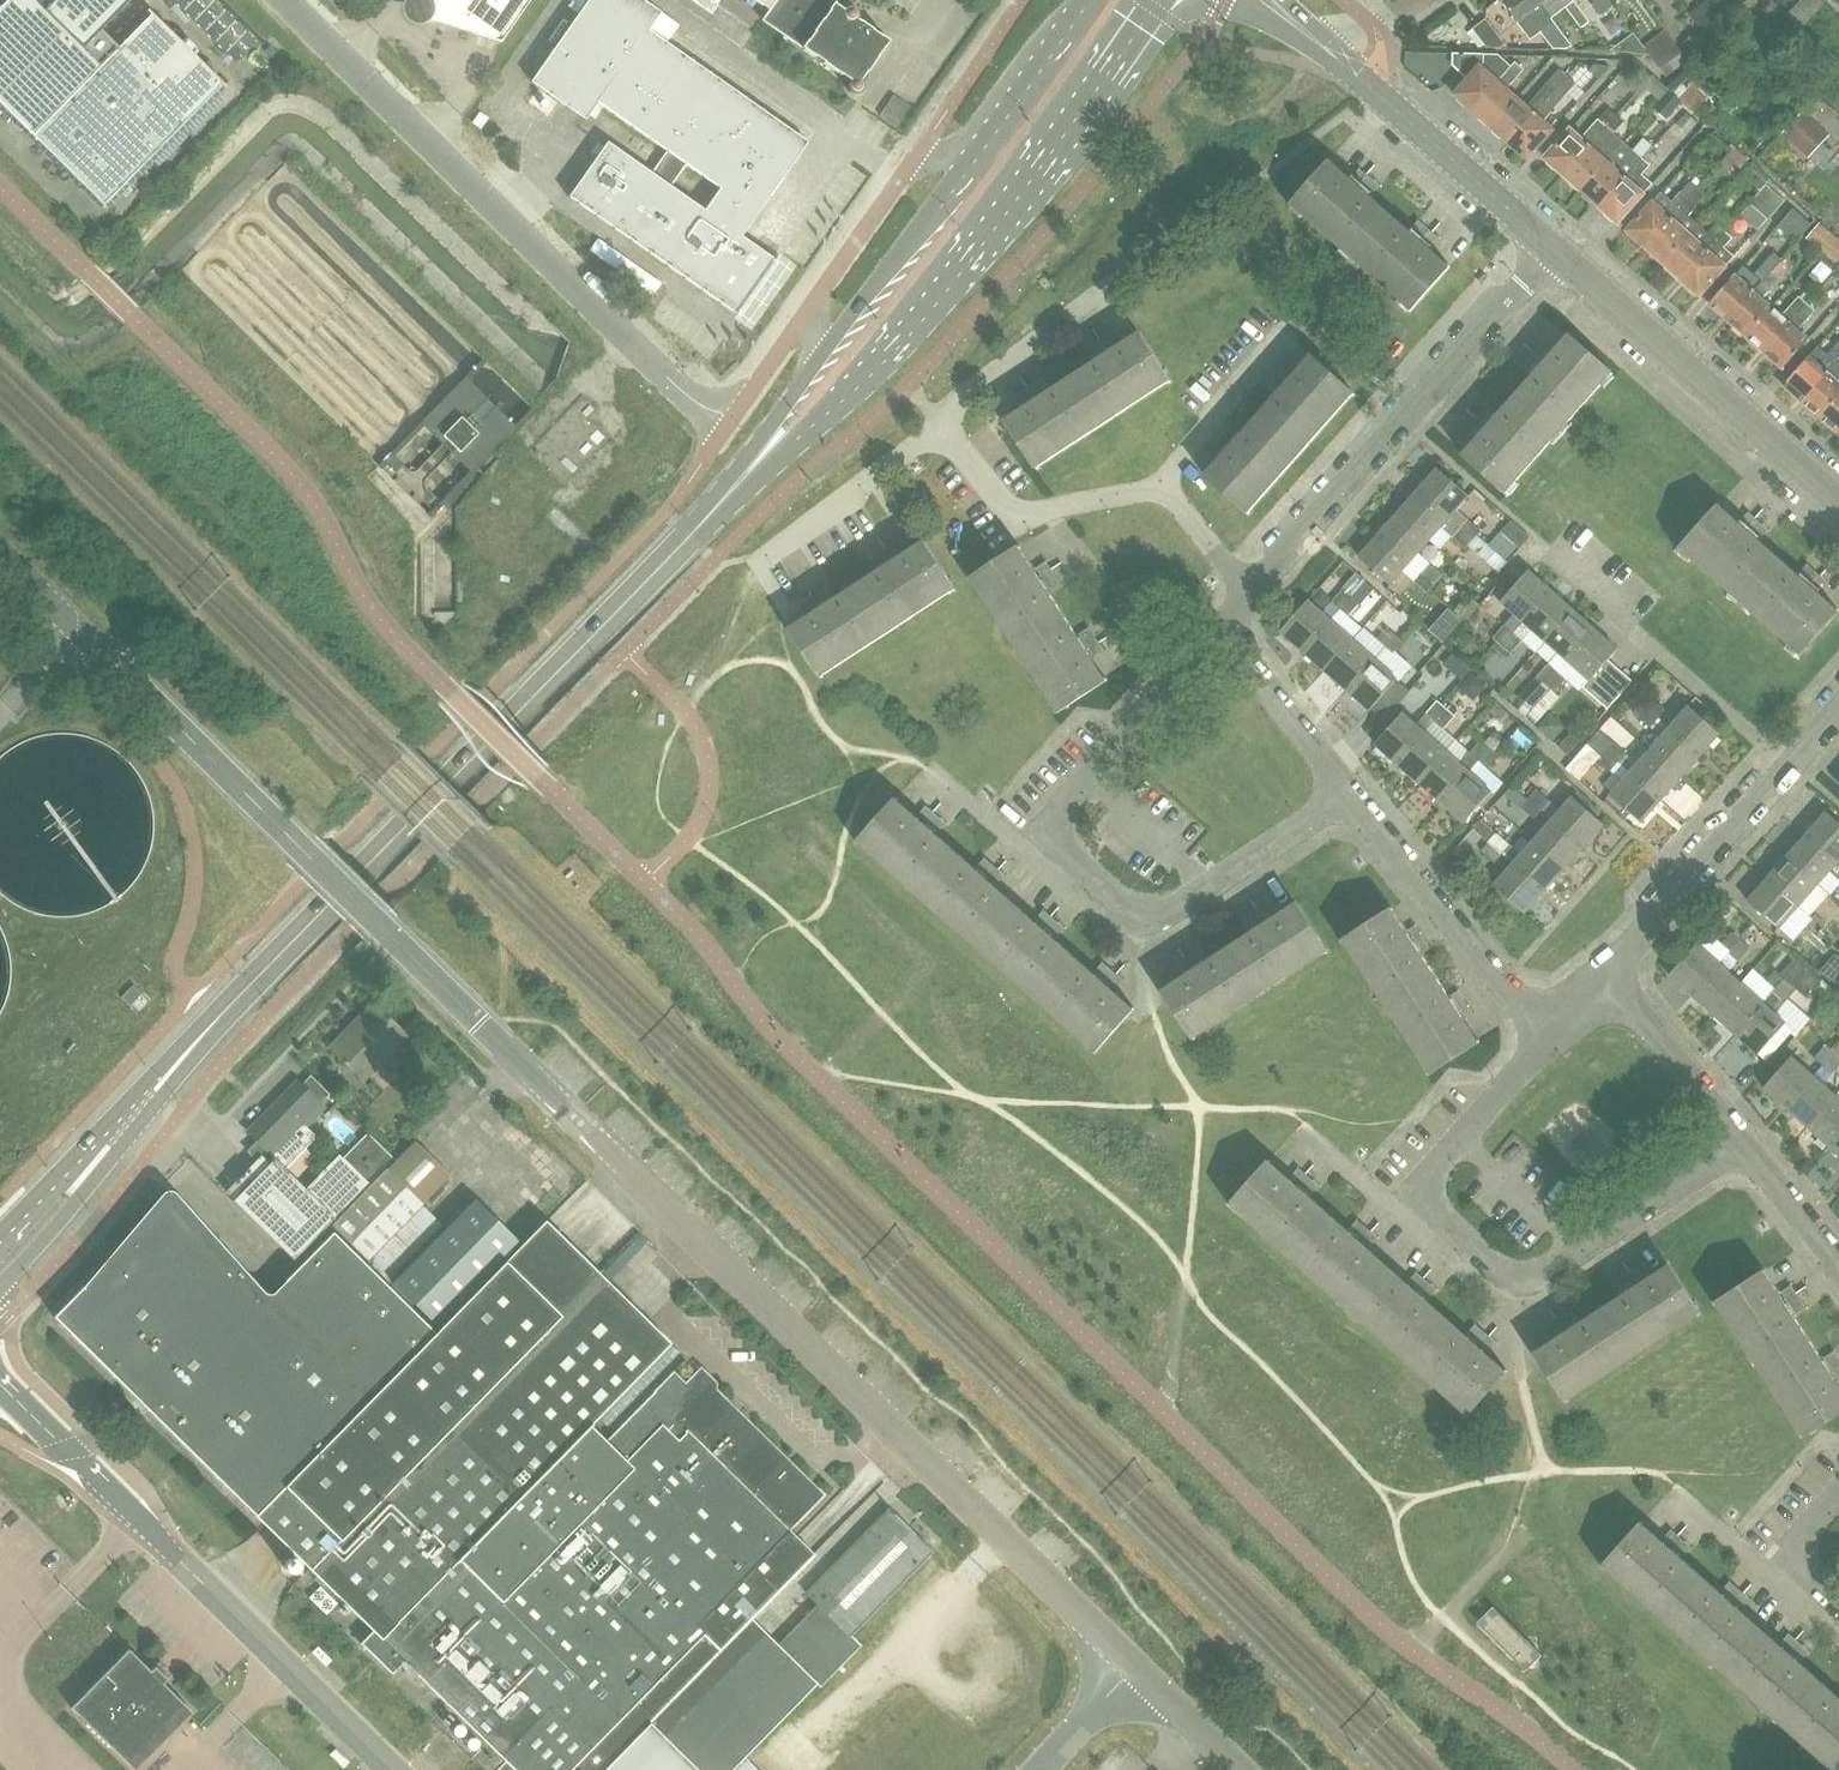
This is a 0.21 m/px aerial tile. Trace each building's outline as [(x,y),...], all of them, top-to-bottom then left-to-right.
[(104,205),(225,81),(153,12),(118,47),(97,27),(124,0),(7,0),(0,7),(0,103),(104,205)] [(172,1),(232,59),(235,63),(256,41),(214,0),(173,0),(172,1)] [(429,0),(432,6),(431,13),(428,19),(498,41),(499,41),(500,41),(501,41),(502,39),(529,0),(429,0)] [(798,137),(666,44),(678,26),(641,0),(589,0),(532,81),(584,117),(597,100),(668,149),(651,174),(607,144),(571,196),(615,226),(731,308),(737,313),(774,260),(767,256),(739,236),(761,204),(766,196),(805,141),(798,137)] [(774,0),(755,0),(768,9),(774,0)] [(768,9),(761,19),(848,81),(846,84),(847,89),(850,93),(856,93),(860,91),(862,88),(862,84),(860,80),(888,40),(856,18),(857,14),(856,11),(853,8),(850,6),(846,7),(843,10),(834,4),(837,0),(774,0),(768,9)] [(1540,6),(1536,0),(1500,0),(1529,39),(1540,31),(1552,47),(1563,49),(1570,45),(1550,19),(1540,6)] [(1540,6),(1550,19),(1566,7),(1582,28),(1589,22),(1572,0),(1536,0),(1540,6)] [(1607,0),(1593,0),(1595,3),(1591,6),(1599,17),(1612,7),(1607,0)] [(1766,2),(1764,0),(1736,0),(1747,15),(1766,2)] [(1786,15),(1802,29),(1825,2),(1822,0),(1801,0),(1786,15)] [(1701,25),(1714,41),(1734,25),(1721,9),(1701,25)] [(1472,29),(1475,33),(1487,50),(1502,50),(1506,47),(1485,19),(1472,29)] [(1694,33),(1682,42),(1692,56),(1705,46),(1694,33)] [(1662,54),(1674,71),(1688,61),(1676,44),(1662,54)] [(1468,104),(1474,110),(1516,62),(1509,55),(1495,70),(1484,62),(1485,55),(1455,53),(1454,64),(1470,78),(1456,94),(1458,96),(1459,99),(1465,105),(1468,104)] [(1489,124),(1492,126),(1517,97),(1507,88),(1524,69),(1516,62),(1474,110),(1480,115),(1480,118),(1486,124),(1489,124)] [(1589,70),(1600,79),(1611,66),(1594,64),(1589,70)] [(1504,136),(1510,142),(1566,79),(1558,72),(1528,107),(1517,97),(1492,126),(1494,128),(1495,131),(1501,137),(1504,136)] [(1566,79),(1510,142),(1517,148),(1517,151),(1523,157),(1526,156),(1529,159),(1554,130),(1543,120),(1568,92),(1574,86),(1566,79)] [(1694,79),(1678,97),(1689,106),(1696,112),(1711,95),(1694,79)] [(1780,83),(1775,89),(1782,95),(1785,93),(1787,89),(1780,83)] [(1564,136),(1545,158),(1547,160),(1548,163),(1554,169),(1557,169),(1563,174),(1618,113),(1631,98),(1623,91),(1610,106),(1581,138),(1571,129),(1564,136)] [(1618,113),(1563,174),(1569,179),(1570,183),(1576,189),(1580,188),(1581,190),(1608,161),(1626,142),(1615,131),(1625,120),(1618,113)] [(1608,161),(1581,190),(1584,192),(1584,196),(1590,201),(1593,201),(1600,206),(1643,157),(1626,142),(1608,161)] [(1730,142),(1726,147),(1730,151),(1734,146),(1730,142)] [(1734,146),(1730,151),(1719,163),(1729,172),(1735,164),(1744,172),(1753,161),(1747,155),(1746,156),(1734,146)] [(1643,157),(1600,206),(1605,211),(1605,215),(1612,220),(1615,220),(1618,222),(1627,212),(1644,194),(1653,183),(1642,173),(1651,164),(1661,153),(1653,147),(1643,157)] [(1351,257),(1391,212),(1370,194),(1334,162),(1330,160),(1290,205),(1351,257)] [(1743,174),(1761,190),(1766,184),(1770,179),(1753,163),(1743,174)] [(1640,242),(1642,243),(1645,247),(1697,188),(1689,181),(1672,201),(1661,192),(1653,201),(1643,213),(1627,231),(1630,233),(1630,236),(1636,242),(1640,242)] [(1784,201),(1766,184),(1761,190),(1750,203),(1768,219),(1784,201)] [(1697,188),(1645,247),(1652,252),(1652,256),(1658,262),(1662,261),(1664,263),(1698,224),(1688,214),(1705,194),(1697,188)] [(1777,226),(1795,242),(1812,225),(1794,208),(1777,226)] [(1452,266),(1413,231),(1391,212),(1351,257),(1412,311),(1452,266)] [(1676,273),(1678,275),(1682,279),(1728,226),(1732,222),(1725,215),(1709,233),(1698,224),(1664,263),(1666,265),(1666,268),(1672,274),(1676,273)] [(1821,251),(1836,235),(1820,222),(1806,238),(1821,251)] [(1688,288),(1694,293),(1698,293),(1700,295),(1726,266),(1725,266),(1729,262),(1735,256),(1724,246),(1736,233),(1728,226),(1682,279),(1688,284),(1688,288)] [(1821,251),(1836,264),(1838,260),(1838,238),(1836,235),(1821,251)] [(1735,275),(1726,285),(1710,303),(1728,319),(1768,272),(1778,261),(1771,254),(1753,275),(1744,267),(1736,276),(1735,275)] [(1728,319),(1746,336),(1771,307),(1761,299),(1777,280),(1768,272),(1728,319)] [(1764,352),(1805,305),(1796,297),(1780,315),(1771,307),(1746,336),(1764,352)] [(1783,368),(1799,350),(1808,340),(1796,330),(1812,311),(1805,305),(1764,352),(1783,368)] [(1172,381),(1138,331),(1137,332),(1137,333),(1071,377),(1103,427),(1172,381)] [(1516,394),(1559,432),(1610,374),(1611,375),(1612,373),(1567,333),(1566,335),(1567,336),(1541,366),(1544,369),(1538,376),(1535,373),(1516,394)] [(1799,367),(1784,385),(1802,401),(1838,359),(1838,342),(1827,355),(1817,346),(1807,357),(1799,367)] [(1301,456),(1356,394),(1311,354),(1256,416),(1301,456)] [(1819,416),(1838,395),(1838,382),(1836,379),(1838,375),(1838,359),(1802,401),(1819,416)] [(1004,418),(1038,469),(1103,427),(1071,377),(1007,418),(1006,417),(1004,418)] [(1550,441),(1559,432),(1516,394),(1463,453),(1506,490),(1550,441)] [(1838,432),(1838,395),(1819,416),(1838,433),(1838,432)] [(478,433),(461,416),(443,435),(460,452),(478,433)] [(1251,513),(1301,456),(1256,416),(1205,472),(1251,513)] [(1419,490),(1459,526),(1473,539),(1481,530),(1457,508),(1469,494),(1439,468),(1419,490)] [(1465,548),(1473,539),(1459,526),(1419,490),(1400,512),(1430,539),(1441,526),(1465,548)] [(1746,536),(1749,532),(1719,506),(1720,505),(1719,504),(1679,549),(1680,550),(1682,549),(1740,601),(1778,558),(1756,539),(1753,542),(1746,536)] [(1400,512),(1381,533),(1411,560),(1430,539),(1400,512)] [(1510,521),(1499,534),(1518,550),(1529,537),(1510,521)] [(1391,583),(1411,560),(1381,533),(1361,556),(1391,583)] [(855,586),(884,635),(954,589),(955,591),(956,590),(923,539),(921,540),(922,542),(869,576),(855,586)] [(970,579),(1014,646),(1064,613),(1020,546),(970,579)] [(1800,577),(1778,558),(1740,601),(1798,653),(1797,654),(1799,655),(1838,610),(1837,609),(1836,610),(1807,584),(1804,587),(1797,581),(1800,577)] [(1428,561),(1420,569),(1435,582),(1442,574),(1428,561)] [(1427,591),(1435,582),(1420,569),(1412,578),(1427,591)] [(1501,601),(1523,621),(1552,590),(1529,569),(1501,601)] [(1330,601),(1339,609),(1350,596),(1365,579),(1356,572),(1330,601)] [(824,676),(823,675),(884,635),(855,586),(836,598),(792,627),(791,625),(789,627),(823,677),(824,676)] [(1573,609),(1552,590),(1523,621),(1545,640),(1573,609)] [(1359,604),(1350,596),(1339,609),(1347,617),(1359,604)] [(1459,613),(1466,619),(1479,604),(1473,598),(1459,613)] [(1280,630),(1303,650),(1330,619),(1307,599),(1280,630)] [(1545,640),(1566,660),(1594,628),(1573,609),(1545,640)] [(1463,624),(1449,611),(1430,633),(1444,645),(1463,624)] [(1057,712),(1107,679),(1064,613),(1014,646),(1057,712)] [(1330,619),(1303,650),(1325,670),(1352,639),(1330,619)] [(1493,637),(1502,645),(1513,633),(1504,625),(1493,637)] [(1375,640),(1384,648),(1396,635),(1387,627),(1375,640)] [(1617,648),(1594,628),(1566,660),(1587,679),(1581,686),(1606,709),(1632,680),(1607,659),(1617,648)] [(1521,640),(1513,633),(1502,645),(1510,652),(1521,640)] [(1405,643),(1396,635),(1384,648),(1393,655),(1405,643)] [(1325,670),(1347,689),(1374,659),(1352,639),(1325,670)] [(1397,679),(1374,659),(1347,689),(1369,709),(1397,679)] [(1536,676),(1545,684),(1556,671),(1548,664),(1536,676)] [(1545,684),(1550,689),(1538,702),(1537,702),(1529,711),(1530,712),(1528,714),(1536,721),(1538,719),(1540,721),(1548,712),(1547,710),(1559,696),(1553,690),(1564,679),(1556,671),(1545,684)] [(1696,697),(1669,728),(1699,755),(1719,732),(1703,718),(1710,709),(1696,697)] [(1652,699),(1645,707),(1660,720),(1667,712),(1652,699)] [(1425,713),(1434,721),(1447,708),(1438,700),(1425,713)] [(1652,730),(1660,720),(1645,707),(1637,716),(1652,730)] [(1434,721),(1425,732),(1397,763),(1419,783),(1447,752),(1457,741),(1443,729),(1455,716),(1447,708),(1434,721)] [(1375,743),(1397,763),(1425,732),(1403,712),(1375,743)] [(1679,778),(1699,755),(1669,728),(1649,751),(1679,778)] [(1558,747),(1567,755),(1579,740),(1570,732),(1558,747)] [(1441,802),(1469,771),(1478,761),(1490,748),(1482,739),(1460,763),(1447,752),(1419,783),(1441,802)] [(1614,743),(1606,751),(1622,765),(1630,756),(1614,743)] [(1478,761),(1469,771),(1441,802),(1463,823),(1491,791),(1478,779),(1499,756),(1490,748),(1478,761)] [(1614,774),(1622,765),(1606,751),(1599,760),(1614,774)] [(1649,751),(1629,773),(1660,800),(1679,778),(1649,751)] [(1640,823),(1660,800),(1629,773),(1609,796),(1640,823)] [(1534,791),(1527,799),(1540,811),(1548,802),(1534,791)] [(1577,791),(1571,798),(1585,810),(1592,803),(1577,791)] [(860,843),(919,895),(957,852),(950,846),(898,800),(899,799),(897,797),(857,843),(859,844),(860,843)] [(1571,798),(1551,821),(1582,848),(1602,825),(1585,810),(1571,798)] [(1533,819),(1540,811),(1527,799),(1520,808),(1533,819)] [(1807,834),(1838,861),(1838,822),(1826,811),(1807,834)] [(1509,847),(1496,835),(1480,821),(1473,829),(1502,855),(1509,847)] [(1563,870),(1582,848),(1551,821),(1532,842),(1563,870)] [(1494,863),(1502,855),(1473,829),(1455,849),(1463,856),(1473,844),(1494,863)] [(1807,834),(1787,856),(1819,883),(1838,861),(1807,834)] [(1543,892),(1563,870),(1532,842),(1512,864),(1543,892)] [(1014,903),(981,873),(957,852),(919,895),(976,945),(1014,903)] [(1800,906),(1819,883),(1787,856),(1768,878),(1800,906)] [(1492,887),(1523,914),(1543,892),(1512,864),(1492,887)] [(1780,928),(1800,906),(1768,878),(1749,901),(1780,928)] [(1014,903),(976,945),(1037,1000),(1075,957),(1014,903)] [(1296,904),(1250,934),(1229,947),(1261,996),(1328,952),(1300,909),(1296,904)] [(1343,941),(1387,1009),(1437,977),(1397,917),(1392,909),(1343,941)] [(1722,942),(1731,950),(1742,937),(1733,929),(1722,942)] [(1751,945),(1742,937),(1731,950),(1740,958),(1751,945)] [(1670,976),(1693,996),(1720,964),(1698,945),(1670,976)] [(1229,947),(1206,962),(1162,991),(1173,1008),(1194,1039),(1261,996),(1229,947)] [(1834,984),(1838,979),(1838,955),(1836,952),(1819,971),(1834,984)] [(1791,981),(1806,964),(1796,955),(1781,972),(1786,976),(1791,981)] [(1132,1007),(1075,957),(1037,1000),(1094,1050),(1093,1051),(1095,1053),(1135,1008),(1133,1006),(1132,1007)] [(1693,996),(1715,1015),(1742,984),(1720,964),(1693,996)] [(1791,981),(1795,985),(1808,996),(1823,979),(1814,971),(1806,964),(1791,981)] [(1786,976),(1781,972),(1776,968),(1765,981),(1774,989),(1786,976)] [(1774,989),(1763,1002),(1765,1003),(1737,1035),(1760,1054),(1787,1023),(1772,1010),(1784,997),(1795,985),(1791,981),(1786,976),(1774,989)] [(1479,1042),(1452,1001),(1437,977),(1387,1009),(1430,1074),(1479,1042)] [(131,982),(119,995),(130,1005),(142,993),(131,982)] [(1715,1015),(1737,1035),(1765,1003),(1763,1002),(1742,984),(1715,1015)] [(330,1048),(362,1079),(405,1034),(374,1003),(330,1048)] [(1817,1056),(1825,1063),(1837,1050),(1834,1048),(1829,1043),(1817,1056)] [(1837,1050),(1825,1063),(1833,1070),(1838,1063),(1838,1052),(1837,1050)] [(1764,1088),(1787,1108),(1815,1076),(1792,1056),(1764,1088)] [(1787,1108),(1810,1127),(1837,1095),(1815,1076),(1787,1108)] [(232,1199),(235,1203),(294,1259),(370,1180),(344,1155),(311,1189),(284,1163),(310,1136),(303,1129),(324,1107),(297,1081),(248,1131),(274,1156),(232,1199)] [(1837,1095),(1810,1127),(1832,1147),(1838,1139),(1838,1097),(1837,1095)] [(369,1259),(420,1206),(450,1175),(414,1140),(333,1224),(369,1259)] [(1327,1213),(1309,1196),(1270,1162),(1271,1161),(1270,1159),(1229,1204),(1231,1206),(1232,1205),(1289,1255),(1327,1213)] [(475,1198),(392,1282),(435,1325),(518,1241),(475,1198)] [(686,1382),(675,1371),(656,1390),(657,1391),(605,1444),(588,1427),(667,1346),(670,1343),(619,1293),(545,1219),(434,1332),(332,1231),(318,1246),(284,1280),(286,1282),(268,1300),(181,1214),(169,1202),(84,1288),(83,1286),(53,1316),(256,1515),(373,1629),(360,1642),(391,1672),(399,1663),(403,1659),(511,1764),(505,1769),(605,1769),(619,1755),(654,1720),(756,1616),(816,1554),(791,1529),(820,1497),(824,1493),(810,1480),(717,1388),(717,1382),(700,1366),(686,1382)] [(1289,1255),(1347,1307),(1386,1264),(1327,1213),(1289,1255)] [(1446,1318),(1386,1264),(1347,1307),(1408,1360),(1446,1318)] [(1668,1264),(1601,1307),(1634,1358),(1701,1315),(1668,1264)] [(1807,1336),(1764,1270),(1715,1302),(1758,1368),(1807,1336)] [(1566,1401),(1581,1392),(1634,1358),(1601,1307),(1533,1350),(1543,1366),(1566,1401)] [(1467,1415),(1507,1370),(1506,1368),(1505,1370),(1446,1318),(1408,1360),(1467,1412),(1465,1413),(1467,1415)] [(1807,1336),(1758,1368),(1802,1436),(1838,1411),(1838,1385),(1807,1336)] [(619,1755),(605,1769),(731,1769),(744,1756),(816,1683),(820,1686),(861,1645),(850,1634),(931,1551),(932,1552),(933,1551),(890,1508),(809,1591),(822,1604),(783,1643),(770,1630),(756,1616),(654,1720),(619,1755)] [(1604,1566),(1662,1617),(1700,1574),(1642,1523),(1643,1522),(1642,1521),(1602,1566),(1603,1567),(1604,1566)] [(1721,1670),(1759,1627),(1700,1574),(1662,1617),(1721,1670)] [(1542,1654),(1493,1606),(1477,1622),(1526,1671),(1542,1654)] [(1721,1670),(1781,1722),(1819,1680),(1759,1627),(1721,1670)] [(71,1708),(134,1769),(160,1744),(190,1713),(192,1711),(163,1683),(168,1679),(154,1665),(150,1670),(128,1649),(111,1666),(71,1708)] [(1819,1680),(1781,1722),(1835,1769),(1838,1769),(1838,1697),(1819,1680)]
